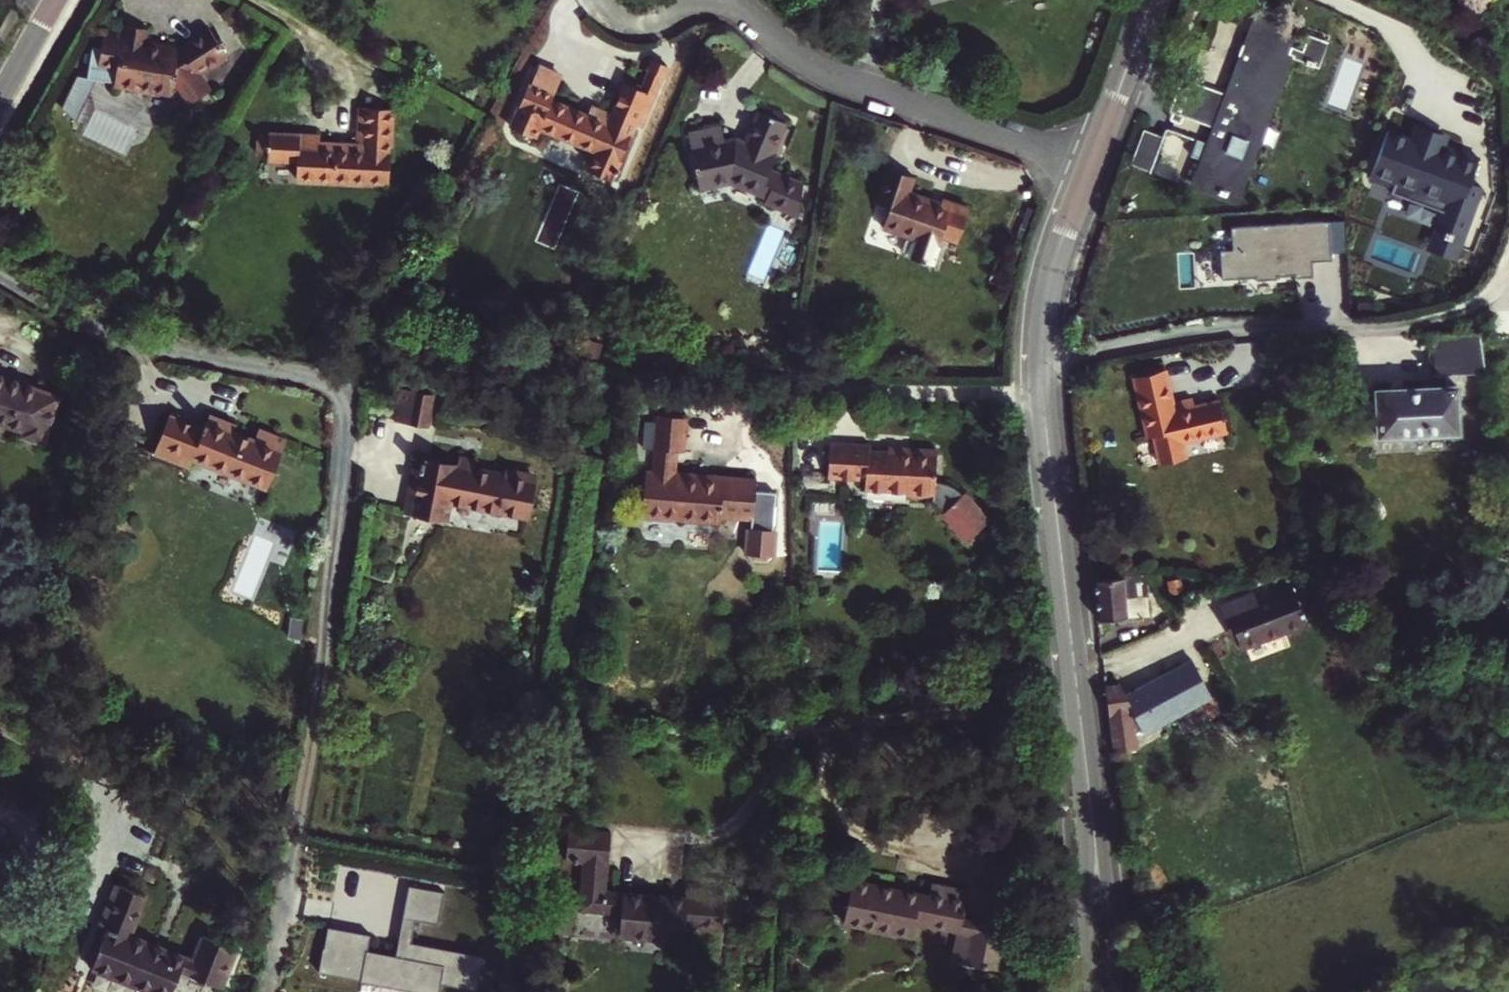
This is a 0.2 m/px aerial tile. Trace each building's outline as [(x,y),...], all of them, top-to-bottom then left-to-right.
[(1209,145),(1197,140),(1191,155),(1202,159),(1195,179),(1219,188),(1218,192),(1224,194),(1225,190),(1233,194),(1286,52),(1305,59),(1304,62),(1312,65),(1313,62),(1320,64),(1328,43),(1309,35),(1303,51),(1288,45),(1294,30),(1256,15),(1227,94),(1215,124),(1214,124),(1213,127),(1210,135),(1213,136),(1209,145)] [(124,37),(103,34),(100,50),(94,49),(89,81),(117,85),(117,87),(140,91),(139,97),(149,98),(150,92),(171,96),(173,86),(182,103),(184,106),(187,104),(207,93),(205,89),(208,88),(200,74),(227,58),(210,29),(180,46),(160,43),(159,47),(145,44),(148,29),(126,25),(124,37)] [(527,81),(509,124),(535,136),(539,129),(594,153),(586,170),(613,181),(636,126),(642,128),(668,66),(651,59),(639,89),(623,83),(610,113),(591,105),(588,114),(551,98),(554,92),(530,82),(527,81)] [(538,65),(530,82),(554,92),(561,76),(538,65)] [(1200,68),(1194,66),(1191,65),(1188,66),(1169,118),(1170,121),(1177,124),(1181,123),(1184,115),(1197,83),(1201,71),(1200,68)] [(1215,124),(1227,94),(1197,83),(1184,115),(1213,127),(1214,124),(1215,124)] [(388,184),(392,110),(358,108),(355,142),(321,140),(321,134),(268,132),(266,162),(297,163),(296,179),(388,184)] [(720,125),(688,133),(700,188),(731,181),(761,193),(777,153),(772,151),(783,122),(756,111),(743,146),(735,143),(738,136),(723,139),(720,125)] [(772,151),(777,153),(789,124),(783,122),(772,151)] [(1135,163),(1154,167),(1162,130),(1143,126),(1135,163)] [(1432,247),(1459,257),(1485,186),(1473,182),(1482,157),(1447,144),(1449,138),(1418,127),(1414,137),(1390,128),(1373,176),(1396,185),(1394,191),(1445,210),(1432,247)] [(958,242),(970,210),(940,200),(938,206),(930,203),(931,198),(910,191),(915,178),(888,168),(876,202),(889,207),(883,228),(914,238),(907,256),(933,265),(943,237),(958,242)] [(1223,248),(1225,277),(1259,275),(1259,278),(1280,277),(1279,274),(1299,273),(1299,276),(1316,275),(1315,260),(1335,258),(1332,219),(1234,225),(1235,248),(1223,248)] [(1439,374),(1446,374),(1487,372),(1482,331),(1437,334),(1439,374)] [(1439,374),(1437,334),(1428,334),(1429,374),(1439,374)] [(1226,430),(1219,400),(1193,406),(1191,398),(1171,402),(1164,370),(1132,377),(1146,438),(1152,437),(1158,463),(1185,456),(1181,441),(1226,430)] [(1446,374),(1439,374),(1429,374),(1430,387),(1447,387),(1446,374)] [(45,445),(61,397),(0,376),(0,424),(21,431),(19,436),(45,445)] [(1430,387),(1375,390),(1377,435),(1458,431),(1456,386),(1447,387),(1430,387)] [(413,421),(434,424),(439,398),(418,394),(413,421)] [(168,414),(152,453),(189,467),(194,457),(267,486),(285,441),(257,429),(253,439),(233,431),(236,426),(208,414),(202,428),(168,414)] [(645,470),(642,518),(720,523),(721,516),(753,518),(755,479),(713,477),(712,481),(673,478),(675,452),(685,453),(687,418),(655,416),(654,421),(645,422),(644,450),(653,451),(652,470),(645,470)] [(900,453),(892,452),(869,450),(869,445),(829,442),(827,477),(865,480),(864,488),(907,491),(906,497),(934,498),(942,511),(940,512),(965,540),(987,521),(963,493),(959,496),(956,493),(950,489),(945,486),(941,485),(935,483),(936,472),(937,454),(937,450),(901,447),(900,453)] [(937,454),(936,472),(943,473),(944,455),(937,454)] [(408,510),(449,518),(451,504),(528,518),(536,474),(505,468),(504,473),(475,468),(477,459),(459,456),(458,464),(417,457),(408,510)] [(1138,597),(1148,596),(1146,575),(1135,576),(1138,597)] [(1150,615),(1148,596),(1138,597),(1135,576),(1094,580),(1098,619),(1150,615)] [(1306,624),(1291,588),(1254,602),(1251,595),(1222,606),(1232,633),(1237,631),(1243,648),(1306,624)] [(1339,619),(1333,605),(1325,608),(1330,622),(1339,619)] [(1116,686),(1104,687),(1110,753),(1134,751),(1132,730),(1138,726),(1141,730),(1210,692),(1192,659),(1122,697),(1116,686)] [(582,822),(570,822),(566,863),(581,864),(577,910),(558,908),(556,933),(576,935),(577,912),(620,916),(618,938),(685,944),(686,926),(722,928),(725,891),(685,888),(685,897),(605,890),(611,832),(581,830),(582,822)] [(998,968),(1005,929),(963,918),(968,892),(932,883),(929,895),(852,878),(842,924),(872,931),(871,935),(912,943),(917,924),(956,933),(950,958),(998,968)] [(409,887),(403,919),(439,925),(444,893),(409,887)] [(153,991),(168,991),(179,967),(221,983),(236,947),(200,932),(190,954),(141,936),(152,908),(117,894),(104,925),(111,929),(104,946),(97,943),(88,965),(153,991)] [(328,927),(324,948),(323,948),(318,972),(361,980),(360,981),(417,991),(439,991),(441,983),(476,990),(483,957),(399,941),(396,956),(367,950),(370,935),(328,927)]
